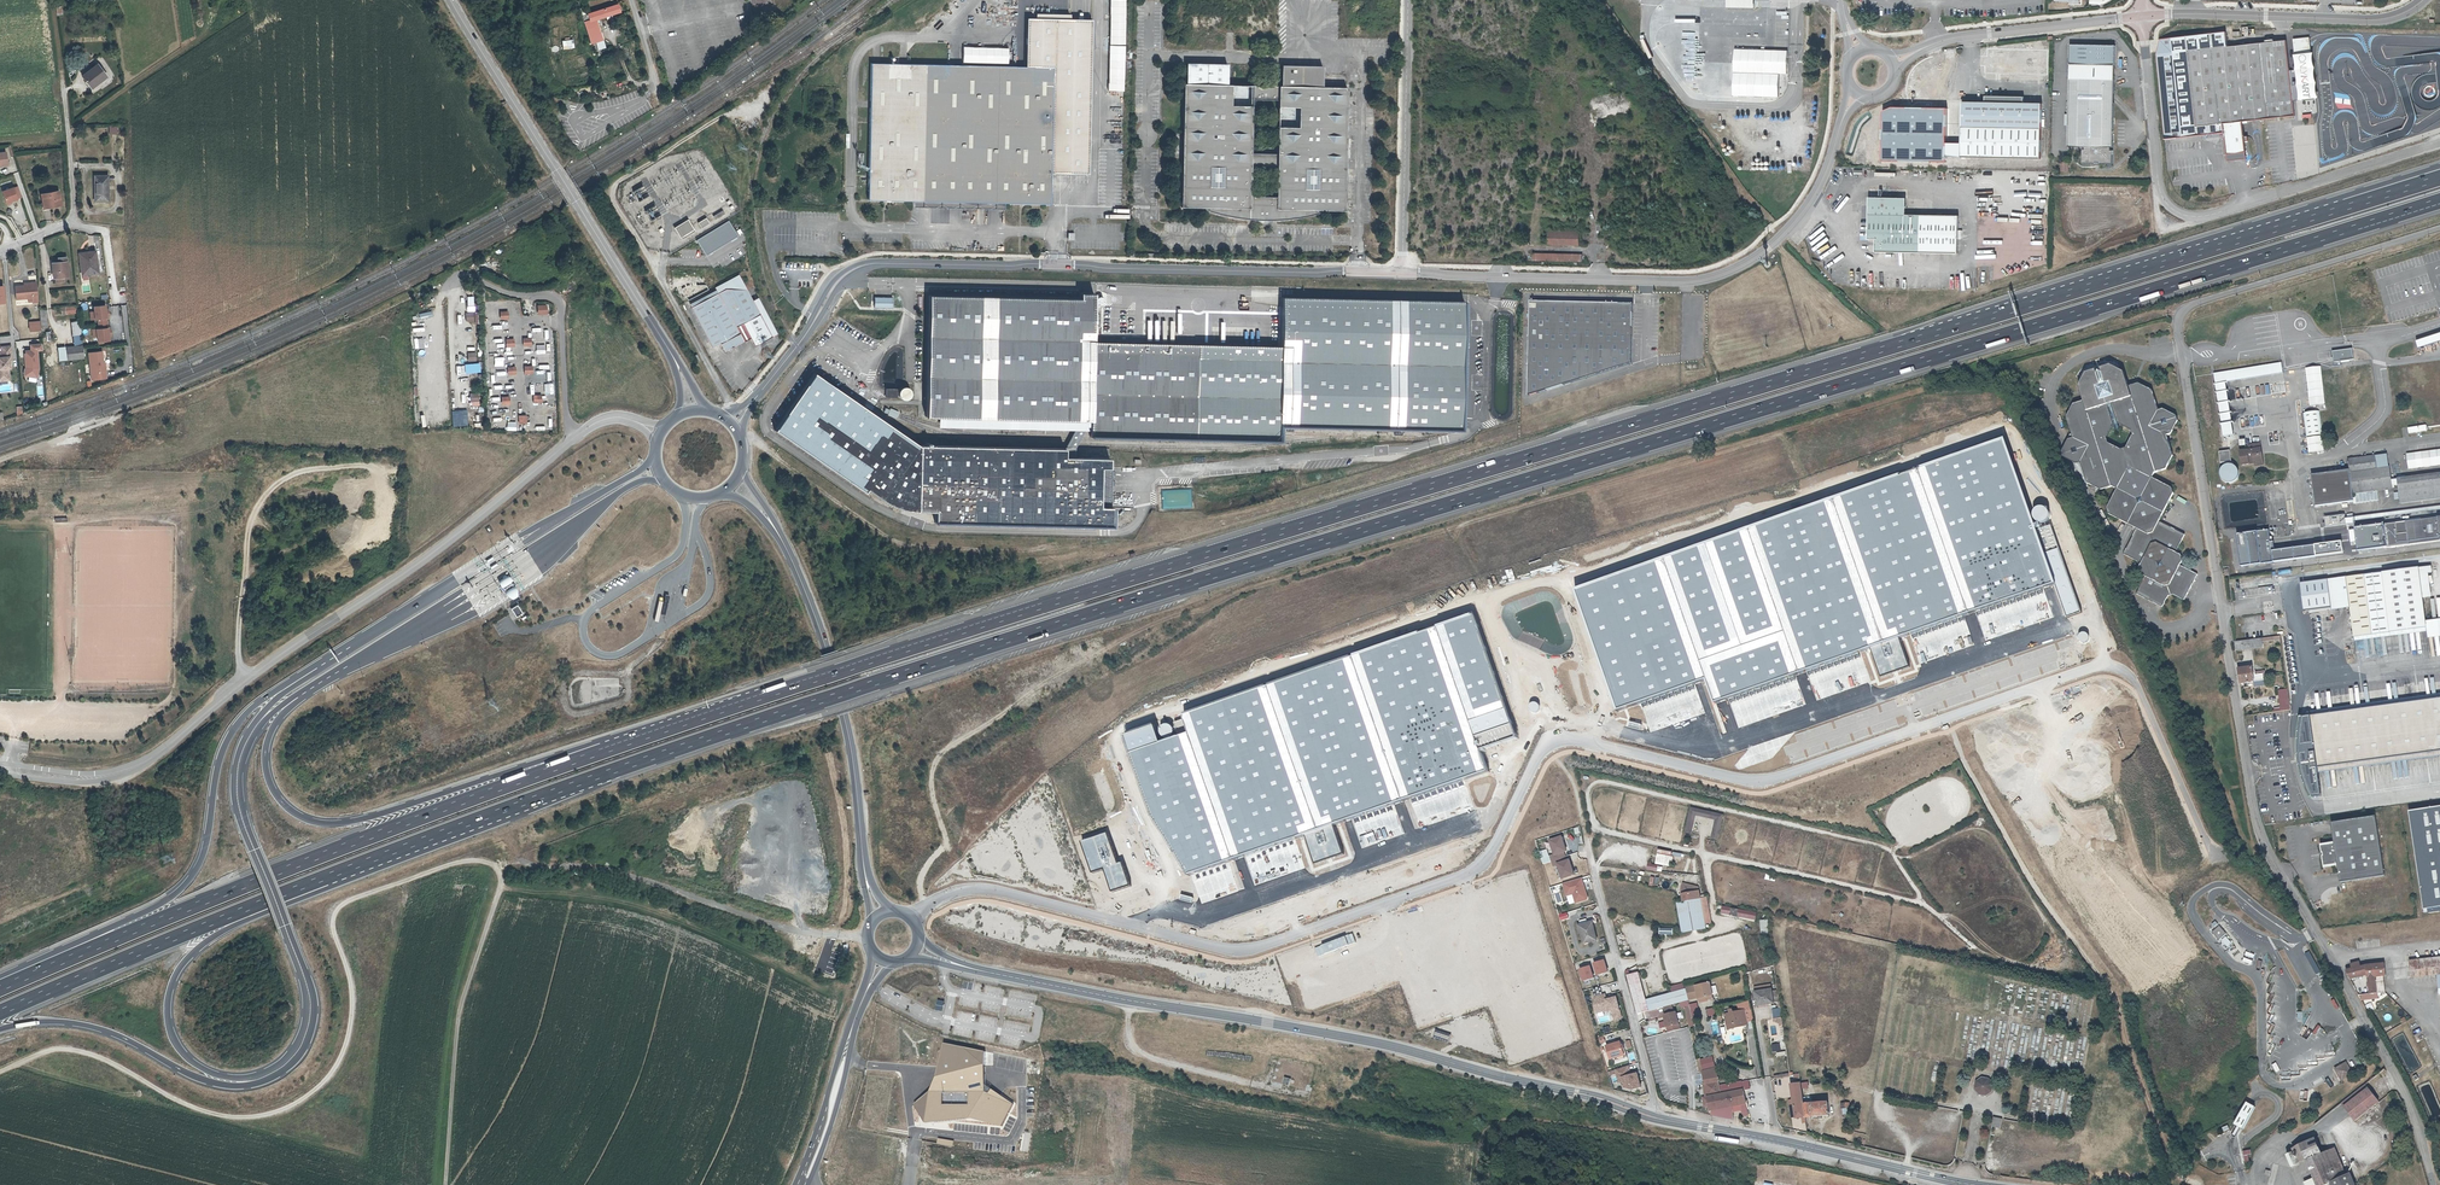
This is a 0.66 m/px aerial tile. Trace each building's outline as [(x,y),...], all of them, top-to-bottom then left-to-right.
[(1126,0),(1110,0),(1109,91),(1125,91),(1126,0)] [(591,19),(585,21),(591,42),(603,39),(597,17),(620,11),(618,5),(588,12),(591,19)] [(873,64),(869,200),(915,201),(1051,204),(1052,174),(1086,175),(1091,19),(1029,18),(1027,67),(873,64)] [(2226,32),(2160,40),(2156,53),(2164,140),(2224,133),(2227,160),(2245,159),(2241,122),(2294,114),(2286,41),(2227,47),(2226,32)] [(563,50),(574,48),(572,39),(562,40),(563,50)] [(2117,46),(2071,45),(2070,114),(2066,114),(2065,127),(2070,128),(2070,147),(2087,148),(2087,149),(2087,150),(2084,150),(2084,164),(2097,164),(2097,162),(2099,162),(2103,162),(2103,164),(2114,164),(2115,152),(2112,152),(2112,148),(2115,148),(2117,46)] [(1009,63),(1009,48),(963,47),(963,62),(1009,63)] [(1789,50),(1736,48),(1734,95),(1780,97),(1781,73),(1788,74),(1789,50)] [(600,62),(608,61),(606,52),(598,53),(600,62)] [(1279,86),(1263,86),(1227,85),(1227,64),(1184,63),(1184,84),(1181,84),(1178,207),(1228,208),(1228,217),(1261,221),(1294,219),(1294,211),(1344,212),(1347,88),(1322,87),(1322,66),(1279,65),(1279,86)] [(97,81),(99,84),(107,77),(98,66),(83,78),(90,87),(97,81)] [(97,81),(90,87),(92,90),(99,84),(97,81)] [(618,87),(607,91),(609,98),(628,92),(626,87),(619,89),(618,87)] [(2317,89),(2297,91),(2299,114),(2319,112),(2317,89)] [(2043,159),(2044,104),(2026,104),(2026,97),(1988,96),(1988,103),(1965,103),(1965,142),(1964,157),(2043,159)] [(119,134),(119,126),(111,127),(112,135),(119,134)] [(1964,157),(1965,142),(1948,141),(1948,157),(1964,157)] [(0,153),(0,166),(10,165),(8,153),(0,153)] [(2069,161),(2062,162),(2062,172),(2070,172),(2069,161)] [(94,177),(94,202),(107,203),(107,177),(94,177)] [(8,204),(13,202),(19,200),(16,188),(4,192),(8,204)] [(59,196),(58,192),(41,194),(43,208),(61,205),(60,199),(61,199),(60,195),(59,196)] [(1908,199),(1870,198),(1869,240),(1877,240),(1877,253),(1959,255),(1960,217),(1907,216),(1908,199)] [(1003,204),(915,201),(915,207),(1003,211),(1003,204)] [(1229,208),(1206,207),(1206,211),(1223,215),(1229,217),(1229,208)] [(725,214),(723,210),(713,216),(715,220),(725,214)] [(1293,210),(1293,219),(1298,218),(1315,214),(1315,211),(1293,210)] [(706,217),(698,223),(702,228),(710,223),(706,217)] [(688,220),(675,228),(681,238),(694,230),(688,220)] [(729,221),(698,240),(706,254),(737,236),(729,221)] [(1580,233),(1549,232),(1549,244),(1579,245),(1580,233)] [(84,267),(80,267),(81,275),(98,273),(95,251),(82,253),(84,267)] [(57,258),(57,259),(57,262),(52,263),(54,277),(55,277),(55,282),(63,281),(62,276),(67,276),(65,257),(57,258)] [(717,291),(689,305),(711,346),(719,342),(722,347),(726,348),(741,340),(742,337),(735,325),(742,321),(754,344),(767,337),(751,300),(738,274),(714,287),(715,288),(717,291)] [(27,285),(27,282),(23,283),(23,285),(15,286),(16,299),(27,298),(31,298),(32,302),(38,302),(36,284),(27,285)] [(688,302),(689,305),(717,291),(715,288),(688,302)] [(1195,356),(1196,342),(1090,341),(1090,290),(1075,290),(1075,295),(923,292),(922,318),(921,353),(920,415),(937,415),(1088,419),(1088,430),(1088,435),(1278,440),(1278,434),(1278,426),(1460,428),(1463,299),(1288,295),(1280,295),(1279,313),(1278,344),(1278,358),(1195,356)] [(893,297),(875,296),(874,307),(893,308),(893,297)] [(752,300),(771,335),(776,332),(757,297),(752,300)] [(771,335),(752,300),(751,300),(767,337),(771,335)] [(1549,301),(1530,300),(1529,336),(1529,364),(1528,395),(1631,363),(1633,303),(1614,302),(1608,302),(1549,301)] [(105,305),(93,307),(95,319),(97,319),(98,329),(96,329),(97,342),(109,340),(108,333),(110,333),(109,328),(107,328),(106,318),(108,318),(107,313),(105,313),(105,305)] [(61,307),(62,315),(78,314),(77,306),(61,307)] [(81,345),(79,321),(71,322),(73,345),(81,345)] [(2439,339),(2439,331),(2415,339),(2417,347),(2439,339)] [(501,342),(501,332),(492,333),(492,342),(501,342)] [(1278,358),(1278,344),(1207,343),(1196,342),(1195,356),(1278,358)] [(42,349),(41,344),(30,345),(31,350),(25,351),(25,353),(24,354),(25,365),(27,365),(28,367),(26,375),(36,378),(38,368),(36,350),(42,349)] [(1,347),(2,353),(0,353),(0,369),(1,369),(1,371),(0,372),(0,381),(9,380),(8,369),(10,369),(10,361),(12,361),(10,346),(1,347)] [(67,360),(84,359),(82,347),(66,349),(67,360)] [(101,349),(87,351),(91,378),(106,376),(104,364),(103,364),(101,349)] [(2353,350),(2334,352),(2335,361),(2355,359),(2353,350)] [(490,363),(491,370),(499,370),(499,362),(490,363)] [(465,364),(465,373),(481,372),(480,363),(465,364)] [(2283,363),(2215,374),(2224,437),(2235,435),(2227,382),(2285,373),(2283,363)] [(2150,390),(2137,383),(2126,386),(2121,370),(2107,364),(2081,371),(2074,385),(2080,400),(2072,403),(2065,416),(2072,436),(2066,438),(2060,450),(2061,455),(2073,462),(2078,461),(2086,481),(2099,489),(2111,485),(2116,488),(2105,506),(2107,511),(2136,528),(2123,553),(2140,562),(2138,568),(2139,572),(2145,576),(2136,593),(2162,606),(2167,596),(2172,595),(2185,600),(2197,574),(2179,565),(2181,561),(2180,555),(2176,553),(2184,534),(2158,520),(2171,493),(2170,487),(2150,476),(2153,472),(2165,468),(2171,454),(2164,434),(2169,433),(2176,420),(2175,415),(2163,409),(2157,410),(2150,390)] [(2322,366),(2307,368),(2311,406),(2327,404),(2322,366)] [(75,380),(83,380),(83,370),(75,370),(75,380)] [(1114,506),(1102,506),(1103,467),(1115,468),(1115,458),(1070,457),(1070,449),(1055,449),(1005,448),(924,445),(865,404),(819,372),(779,428),(870,491),(872,488),(896,504),(899,506),(905,508),(909,509),(915,510),(920,511),(923,511),(941,510),(940,520),(1114,524),(1114,506)] [(500,383),(500,374),(491,374),(492,384),(500,383)] [(913,395),(907,386),(898,392),(904,401),(913,395)] [(898,397),(898,389),(886,388),(886,397),(898,397)] [(2319,412),(2304,414),(2307,437),(2322,435),(2319,412)] [(452,414),(453,427),(468,426),(467,413),(452,414)] [(1088,419),(937,415),(937,425),(1088,430),(1088,419)] [(541,430),(541,421),(532,421),(533,430),(541,430)] [(2323,437),(2309,438),(2310,453),(2324,451),(2323,437)] [(1574,590),(1618,712),(1708,680),(1717,705),(2059,585),(2007,438),(1574,590)] [(2250,450),(2242,451),(2245,465),(2256,463),(2257,469),(2265,467),(2261,442),(2249,444),(2250,450)] [(2439,466),(2439,450),(2406,452),(2407,468),(2439,466)] [(2231,452),(2221,453),(2222,463),(2233,462),(2231,452)] [(2390,477),(2387,452),(2345,457),(2347,471),(2309,475),(2312,506),(2350,502),(2350,495),(2389,490),(2388,488),(2396,487),(2398,503),(2439,498),(2439,472),(2390,477)] [(1103,467),(1102,506),(1114,506),(1115,468),(1103,467)] [(2323,517),(2324,527),(2344,525),(2343,522),(2439,510),(2439,505),(2343,517),(2343,515),(2323,517)] [(2352,527),(2355,549),(2439,538),(2439,516),(2352,527)] [(2269,532),(2238,536),(2242,567),(2317,557),(2316,546),(2271,552),(2269,532)] [(2430,564),(2417,566),(2421,598),(2430,597),(2427,572),(2431,572),(2430,564)] [(2439,636),(2439,620),(2424,622),(2421,598),(2417,566),(2326,578),(2330,605),(2330,609),(2348,607),(2352,640),(2425,630),(2426,638),(2439,636)] [(510,577),(499,580),(500,587),(512,584),(510,577)] [(2330,605),(2326,578),(2298,582),(2301,610),(2330,605)] [(518,597),(515,587),(506,590),(509,600),(518,597)] [(517,605),(511,608),(516,617),(522,613),(517,605)] [(1153,819),(1190,875),(1491,773),(1483,751),(1519,739),(1476,614),(1125,736),(1153,819)] [(2264,639),(2236,643),(2237,652),(2252,649),(2265,648),(2264,644),(2264,639)] [(2254,668),(2241,670),(2243,685),(2267,681),(2266,674),(2256,676),(2254,668)] [(2286,693),(2285,690),(2277,691),(2279,708),(2288,706),(2286,693)] [(2310,714),(2317,765),(2439,750),(2439,697),(2310,714)] [(1686,832),(1691,833),(1695,814),(1717,818),(1713,838),(1718,839),(1724,814),(1691,807),(1686,832)] [(2408,811),(2423,910),(2439,907),(2439,807),(2408,811)] [(2382,876),(2373,817),(2328,824),(2331,844),(2318,846),(2318,845),(2317,845),(2321,869),(2322,869),(2321,868),(2335,866),(2337,883),(2382,876)] [(1577,877),(1572,860),(1568,861),(1566,854),(1569,853),(1564,837),(1550,841),(1554,854),(1550,856),(1553,867),(1559,866),(1563,881),(1577,877)] [(1662,873),(1663,866),(1648,864),(1647,871),(1662,873)] [(1682,889),(1685,901),(1702,897),(1699,886),(1683,883),(1682,889)] [(1589,887),(1581,889),(1578,889),(1580,896),(1591,894),(1589,887)] [(1702,897),(1685,901),(1678,902),(1686,933),(1709,928),(1709,924),(1713,923),(1707,896),(1702,897)] [(1740,909),(1739,914),(1757,918),(1758,913),(1740,909)] [(1594,942),(1589,924),(1577,926),(1582,944),(1594,942)] [(2219,927),(2212,933),(2218,940),(2225,934),(2219,927)] [(2409,960),(2411,977),(2436,975),(2439,974),(2439,956),(2409,960)] [(2351,967),(2344,969),(2349,978),(2350,978),(2365,974),(2367,992),(2358,993),(2361,998),(2376,996),(2373,977),(2383,975),(2382,962),(2366,963),(2359,965),(2358,960),(2350,963),(2351,967)] [(1605,962),(1594,965),(1597,976),(1608,973),(1605,962)] [(1591,968),(1580,971),(1584,983),(1595,980),(1591,968)] [(1625,976),(1636,1015),(1679,1003),(1687,1002),(1691,1000),(1688,989),(1687,989),(1686,983),(1673,987),(1674,993),(1647,1000),(1640,970),(1628,975),(1627,970),(1624,971),(1625,976)] [(1511,981),(1516,991),(1525,988),(1520,977),(1511,981)] [(1699,985),(1688,987),(1688,989),(1691,1000),(1700,998),(1701,1002),(1715,999),(1714,995),(1712,987),(1711,983),(1699,986),(1699,985)] [(1775,1004),(1772,989),(1756,992),(1758,1005),(1768,1003),(1769,1005),(1775,1004)] [(1605,993),(1593,996),(1598,1013),(1607,1010),(1608,1013),(1612,1012),(1614,1020),(1622,1018),(1616,997),(1607,999),(1605,993)] [(1715,1008),(1708,1009),(1708,1017),(1716,1017),(1715,1008)] [(1782,1018),(1781,1009),(1773,1010),(1773,1018),(1782,1018)] [(1725,1014),(1728,1029),(1748,1025),(1745,1010),(1725,1014)] [(1676,1011),(1663,1014),(1666,1026),(1679,1023),(1676,1011)] [(1621,1049),(1624,1048),(1622,1042),(1606,1047),(1609,1060),(1614,1059),(1623,1056),(1621,1049)] [(986,1052),(944,1043),(937,1077),(931,1092),(915,1104),(926,1123),(970,1118),(1002,1126),(1015,1104),(985,1084),(986,1052)] [(1780,1044),(1772,1045),(1773,1053),(1781,1052),(1780,1044)] [(1623,1056),(1614,1059),(1615,1063),(1627,1059),(1624,1048),(1621,1049),(1623,1056)] [(1713,1057),(1701,1060),(1703,1070),(1716,1067),(1713,1057)] [(2352,1074),(2346,1062),(2344,1062),(2334,1068),(2340,1080),(2352,1074)] [(1644,1089),(1640,1073),(1633,1075),(1631,1066),(1609,1071),(1612,1081),(1622,1079),(1626,1093),(1644,1089)] [(1717,1068),(1703,1071),(1705,1083),(1720,1081),(1717,1068)] [(1977,1081),(1976,1088),(1979,1094),(1986,1095),(1992,1091),(1993,1084),(1990,1078),(1983,1077),(1977,1081)] [(1285,1078),(1283,1084),(1290,1086),(1291,1079),(1285,1078)] [(1776,1097),(1791,1096),(1789,1079),(1775,1080),(1776,1097)] [(1753,1093),(1750,1081),(1743,1082),(1719,1088),(1721,1095),(1708,1098),(1711,1112),(1734,1106),(1742,1104),(1744,1113),(1750,1112),(1746,1095),(1753,1093)] [(1705,1085),(1708,1098),(1721,1095),(1719,1088),(1717,1082),(1705,1085)] [(1808,1119),(1806,1105),(1803,1084),(1794,1085),(1796,1101),(1799,1118),(1799,1119),(1805,1119),(1808,1119)] [(2372,1094),(2365,1085),(2342,1104),(2347,1111),(2354,1121),(2378,1102),(2372,1094)] [(1711,1112),(1708,1098),(1702,1099),(1706,1113),(1711,1112)] [(2249,1103),(2245,1101),(2238,1111),(2231,1123),(2243,1129),(2256,1107),(2249,1103)] [(1806,1105),(1808,1119),(1832,1117),(1830,1103),(1806,1105)] [(1734,1106),(1711,1112),(1713,1116),(1722,1118),(1734,1120),(1734,1106)] [(2003,1117),(1994,1117),(1990,1127),(2001,1129),(2003,1117)] [(2304,1161),(2322,1152),(2314,1137),(2291,1148),(2292,1150),(2298,1163),(2304,1161)] [(2322,1152),(2304,1161),(2311,1178),(2314,1184),(2324,1184),(2330,1183),(2331,1184),(2356,1184),(2350,1173),(2347,1174),(2334,1147),(2322,1152)] [(2298,1163),(2292,1150),(2283,1154),(2289,1167),(2298,1163)]
